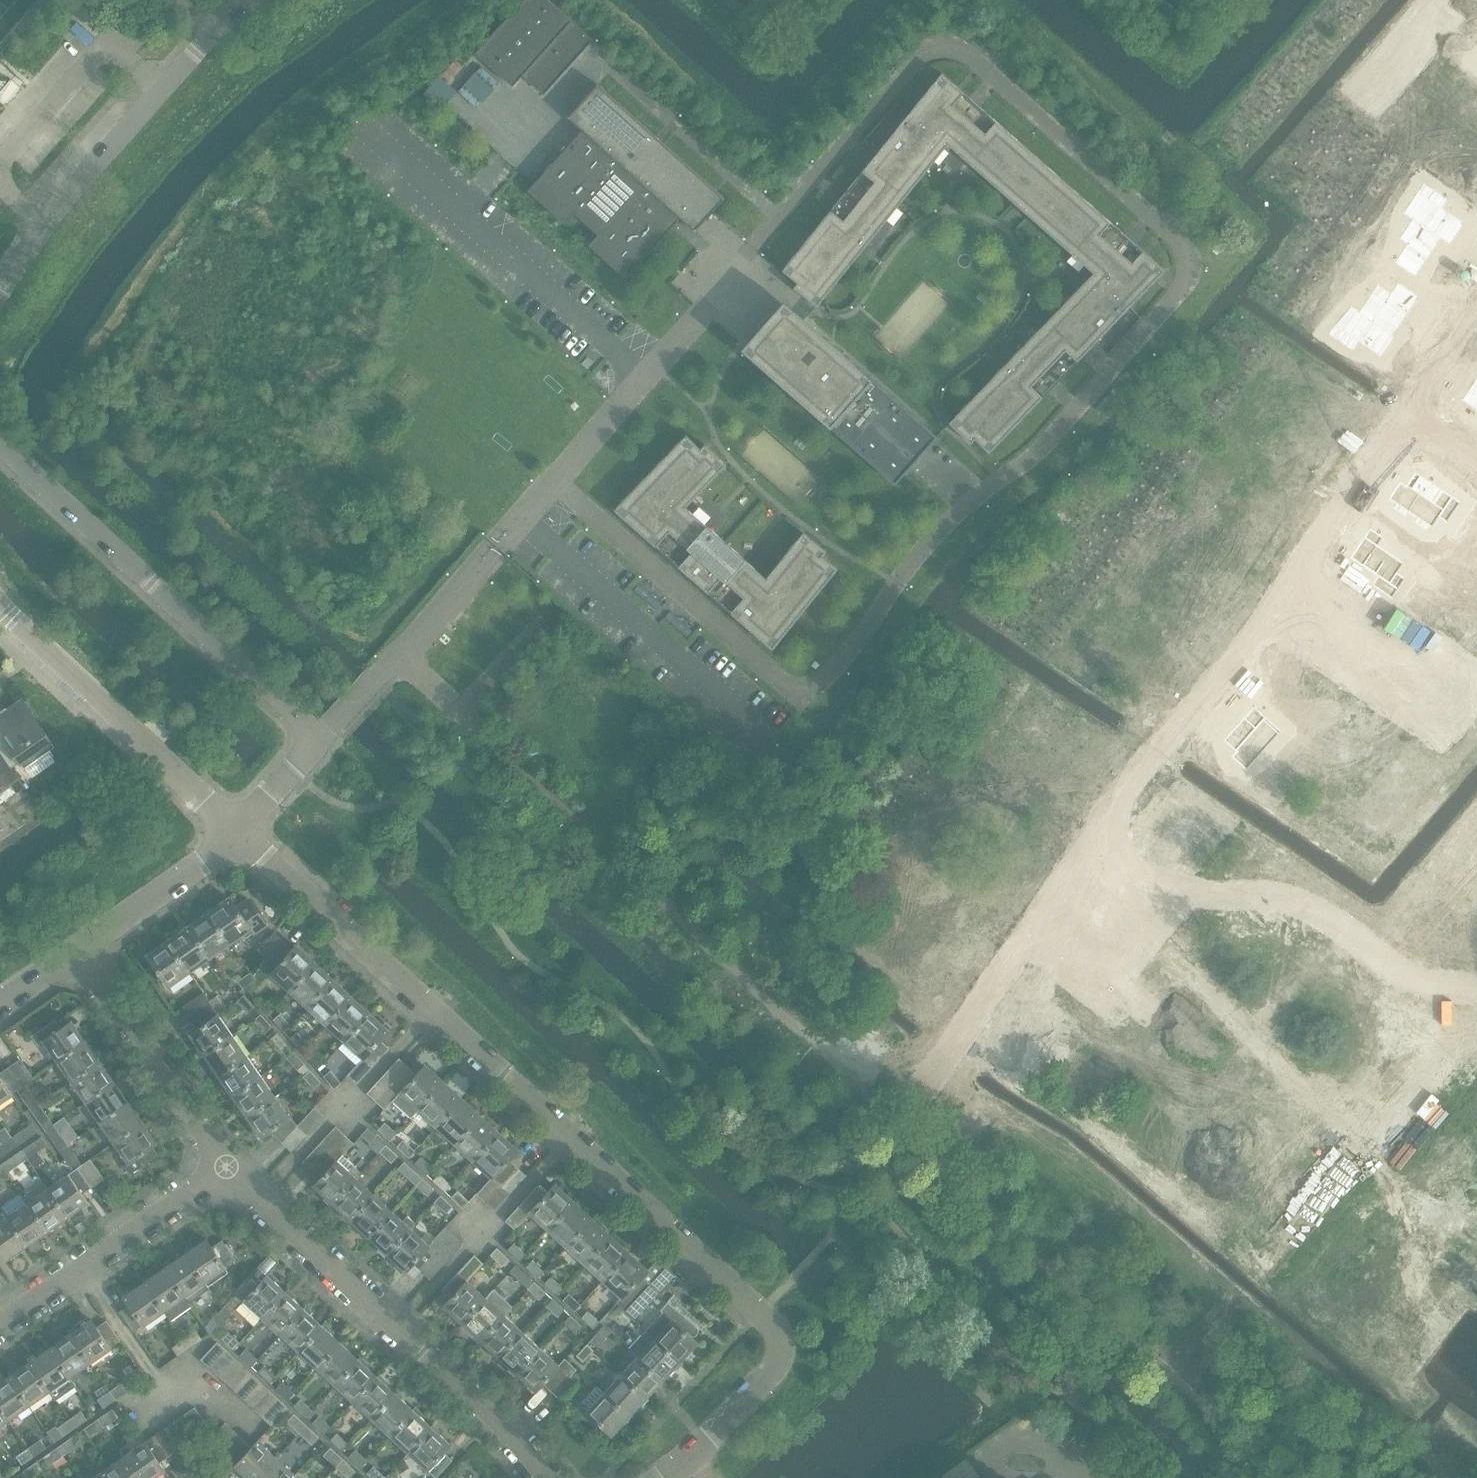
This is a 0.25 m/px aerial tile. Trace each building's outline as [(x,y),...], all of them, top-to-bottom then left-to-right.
[(549,0),(523,0),(476,53),(513,86),(523,75),(545,95),(594,39),(549,0)] [(1461,31),(1470,39),(1476,30),(1476,12),(1474,16),(1461,31)] [(1420,45),(1388,81),(1407,97),(1439,62),(1420,45)] [(1439,62),(1407,97),(1425,114),(1457,78),(1439,62)] [(783,270),(782,270),(798,283),(794,287),(817,306),(947,144),(1093,273),(949,423),(970,443),(975,439),(989,452),(1131,305),(1164,271),(941,73),(783,270)] [(1457,78),(1425,114),(1443,130),(1475,94),(1457,78)] [(583,130),(528,191),(565,224),(575,214),(598,234),(589,245),(626,279),(681,218),(695,231),(724,198),(598,84),(568,117),(583,130)] [(1443,130),(1462,146),(1472,135),(1476,129),(1476,96),(1475,94),(1443,130)] [(1388,107),(1380,116),(1386,122),(1394,113),(1388,107)] [(1394,113),(1386,122),(1392,127),(1400,118),(1394,113)] [(1424,139),(1416,148),(1422,154),(1430,145),(1424,139)] [(1438,160),(1430,169),(1436,174),(1444,165),(1438,160)] [(1417,168),(1415,171),(1426,179),(1423,183),(1440,195),(1448,184),(1441,179),(1420,161),(1417,165),(1416,167),(1417,168)] [(1444,165),(1436,174),(1442,180),(1450,171),(1444,165)] [(1371,172),(1363,184),(1387,199),(1394,188),(1371,172)] [(1403,213),(1412,219),(1412,218),(1442,238),(1441,239),(1450,245),(1465,224),(1443,209),(1448,200),(1440,195),(1423,183),(1403,213)] [(1375,195),(1370,201),(1380,208),(1385,202),(1375,195)] [(1407,244),(1394,262),(1416,277),(1441,239),(1442,238),(1412,218),(1412,219),(1399,239),(1407,244)] [(1359,312),(1358,312),(1393,336),(1394,335),(1419,297),(1398,282),(1390,293),(1385,301),(1372,292),(1359,312)] [(1377,285),(1372,292),(1385,301),(1390,293),(1377,285)] [(936,437),(783,301),(741,348),(895,484),(936,437)] [(1351,306),(1327,334),(1354,352),(1360,343),(1382,358),(1396,337),(1394,335),(1393,336),(1358,312),(1359,312),(1351,306)] [(1462,400),(1476,410),(1476,379),(1462,400)] [(1255,419),(1265,426),(1270,419),(1259,412),(1255,419)] [(1260,428),(1246,448),(1254,454),(1247,465),(1290,494),(1302,477),(1296,473),(1305,459),(1260,428)] [(700,449),(686,435),(614,510),(772,649),(837,568),(822,556),(826,551),(803,533),(766,578),(684,507),(726,465),(705,444),(700,449)] [(1221,457),(1216,464),(1227,470),(1231,464),(1221,457)] [(1400,482),(1389,500),(1395,504),(1393,508),(1407,517),(1409,513),(1416,518),(1414,522),(1427,531),(1430,527),(1432,529),(1440,518),(1448,523),(1461,503),(1416,473),(1406,486),(1400,482)] [(1370,527),(1350,557),(1378,575),(1372,584),(1393,597),(1406,577),(1398,572),(1405,562),(1379,545),(1384,537),(1370,527)] [(1167,532),(1162,538),(1170,546),(1176,540),(1167,532)] [(1443,547),(1434,558),(1444,566),(1454,555),(1443,547)] [(1458,566),(1450,575),(1458,583),(1467,573),(1458,566)] [(1435,610),(1453,626),(1476,598),(1476,582),(1467,573),(1458,583),(1450,592),(1443,601),(1435,610)] [(1450,575),(1442,584),(1450,592),(1458,583),(1450,575)] [(1442,584),(1434,593),(1443,601),(1450,592),(1442,584)] [(1434,593),(1426,603),(1435,610),(1443,601),(1434,593)] [(1337,594),(1329,605),(1336,610),(1343,598),(1337,594)] [(1453,626),(1471,642),(1476,635),(1476,598),(1453,626)] [(1343,600),(1321,634),(1407,694),(1429,661),(1343,600)] [(1329,605),(1322,616),(1328,621),(1336,610),(1329,605)] [(1322,616),(1314,628),(1321,632),(1328,621),(1322,616)] [(1431,658),(1424,669),(1431,674),(1439,663),(1431,658)] [(1298,661),(1282,685),(1320,710),(1336,687),(1298,661)] [(1424,669),(1416,680),(1424,685),(1431,674),(1424,669)] [(1416,680),(1409,692),(1416,696),(1424,685),(1416,680)] [(1320,710),(1312,722),(1333,736),(1360,697),(1339,683),(1336,687),(1320,710)] [(1360,697),(1333,736),(1353,750),(1380,710),(1360,697)] [(54,747),(22,702),(0,718),(0,752),(11,769),(20,762),(24,769),(54,747)] [(1254,707),(1225,741),(1237,752),(1233,757),(1249,771),(1282,731),(1254,707)] [(1380,710),(1353,750),(1373,763),(1400,724),(1380,710)] [(1420,737),(1393,777),(1414,791),(1441,751),(1420,737)] [(10,785),(16,794),(25,788),(11,769),(0,752),(0,792),(10,785)] [(916,817),(911,825),(924,834),(930,826),(916,817)] [(231,942),(243,934),(245,938),(252,933),(254,936),(268,926),(248,898),(236,906),(231,898),(210,913),(231,942)] [(211,957),(231,942),(210,913),(190,927),(211,957)] [(190,971),(211,957),(190,927),(169,942),(190,971)] [(269,960),(287,941),(276,932),(259,951),(269,960)] [(269,960),(261,969),(270,977),(273,973),(291,990),(316,964),(297,946),(295,949),(287,941),(269,960)] [(169,986),(190,971),(169,942),(148,956),(169,986)] [(309,1007),(334,980),(316,964),(291,990),(309,1007)] [(243,990),(256,980),(251,973),(238,982),(243,990)] [(328,1024),(352,997),(334,980),(309,1007),(328,1024)] [(212,1004),(210,1001),(204,993),(184,1007),(192,1018),(212,1004)] [(210,1001),(212,1004),(219,1014),(226,1009),(217,996),(210,1001)] [(247,1014),(254,1008),(244,996),(237,1002),(247,1014)] [(346,1041),(371,1014),(352,997),(328,1024),(346,1041)] [(234,1035),(219,1014),(212,1004),(192,1018),(199,1028),(190,1034),(205,1055),(234,1035)] [(290,1026),(280,1014),(273,1020),(284,1032),(290,1026)] [(346,1041),(340,1048),(359,1065),(365,1058),(374,1066),(390,1048),(389,1047),(382,1041),(391,1032),(371,1014),(346,1041)] [(271,1027),(261,1016),(255,1020),(253,1022),(264,1033),(271,1027)] [(58,1063),(88,1042),(73,1022),(61,1030),(55,1022),(33,1036),(39,1045),(44,1042),(58,1063)] [(307,1045),(296,1033),(289,1038),(300,1051),(307,1045)] [(287,1046),(277,1034),(271,1039),(269,1040),(280,1053),(287,1046)] [(219,1075),(248,1055),(234,1035),(205,1055),(219,1075)] [(73,1083),(102,1063),(88,1042),(58,1063),(73,1083)] [(318,1070),(324,1064),(313,1052),(306,1057),(318,1070)] [(304,1064),(294,1053),(289,1057),(286,1059),(297,1071),(304,1064)] [(234,1096),(262,1076),(248,1055),(219,1075),(234,1096)] [(358,1083),(374,1066),(365,1058),(350,1076),(358,1083)] [(393,1084),(409,1066),(400,1058),(384,1075),(393,1084)] [(23,1087),(27,1085),(36,1079),(22,1059),(9,1068),(23,1087)] [(86,1103),(116,1083),(102,1063),(73,1083),(86,1103)] [(409,1066),(393,1084),(402,1091),(393,1101),(412,1118),(420,1109),(445,1082),(426,1065),(418,1074),(409,1066)] [(9,1068),(0,1074),(0,1104),(15,1093),(18,1091),(23,1087),(9,1068)] [(314,1090),(321,1083),(310,1071),(303,1077),(314,1090)] [(334,1090),(341,1084),(330,1071),(323,1077),(334,1090)] [(377,1101),(393,1084),(384,1075),(368,1093),(377,1101)] [(248,1116),(277,1096),(262,1076),(234,1096),(248,1116)] [(439,1126),(463,1099),(445,1082),(420,1109),(439,1126)] [(101,1123),(130,1103),(116,1083),(86,1103),(101,1123)] [(386,1109),(402,1091),(393,1084),(377,1101),(386,1109)] [(33,1111),(41,1105),(27,1085),(23,1087),(18,1091),(33,1111)] [(283,1143),(300,1125),(291,1117),(277,1096),(248,1116),(262,1137),(270,1131),(283,1143)] [(457,1142),(481,1116),(463,1099),(439,1126),(457,1142)] [(115,1144),(144,1123),(130,1103),(101,1123),(115,1144)] [(46,1131),(54,1125),(41,1105),(33,1111),(46,1131)] [(300,1125),(309,1133),(325,1116),(316,1108),(300,1125)] [(475,1159),(499,1133),(481,1116),(457,1142),(475,1159)] [(144,1123),(115,1144),(129,1165),(126,1167),(130,1173),(158,1154),(153,1148),(159,1144),(144,1123)] [(13,1137),(19,1145),(38,1132),(32,1124),(13,1137)] [(390,1141),(396,1135),(384,1124),(378,1130),(390,1141)] [(60,1151),(69,1146),(54,1125),(46,1131),(60,1151)] [(292,1151),(309,1133),(300,1125),(283,1143),(292,1151)] [(328,1153),(345,1136),(336,1128),(320,1145),(328,1153)] [(368,1129),(361,1136),(369,1143),(376,1136),(368,1129)] [(502,1184),(518,1166),(511,1159),(519,1150),(499,1133),(475,1159),(495,1177),(502,1184)] [(343,1156),(354,1144),(345,1136),(328,1153),(338,1161),(343,1156)] [(19,1145),(13,1137),(0,1146),(0,1158),(19,1145)] [(22,1151),(28,1159),(47,1146),(42,1137),(22,1151)] [(402,1140),(396,1147),(408,1158),(414,1152),(402,1140)] [(312,1171),(328,1153),(320,1145),(304,1163),(312,1171)] [(80,1168),(83,1166),(69,1146),(60,1151),(75,1172),(80,1168)] [(386,1146),(380,1153),(391,1163),(397,1156),(386,1146)] [(8,1173),(28,1159),(22,1151),(2,1165),(8,1173)] [(356,1178),(361,1173),(343,1156),(338,1161),(328,1153),(312,1171),(321,1179),(315,1186),(333,1204),(356,1178)] [(420,1157),(414,1164),(426,1175),(433,1169),(420,1157)] [(80,1168),(93,1188),(105,1180),(92,1160),(83,1166),(80,1168)] [(416,1186),(422,1180),(403,1162),(397,1169),(416,1186)] [(8,1173),(2,1165),(0,1166),(0,1179),(8,1173)] [(511,1192),(527,1174),(518,1166),(502,1184),(511,1192)] [(84,1195),(93,1188),(80,1168),(75,1172),(49,1189),(69,1217),(89,1203),(84,1195)] [(451,1186),(439,1174),(432,1181),(445,1192),(451,1186)] [(486,1202),(502,1184),(495,1177),(478,1195),(486,1202)] [(352,1221),(375,1196),(356,1178),(333,1204),(352,1221)] [(49,1189),(48,1190),(40,1179),(26,1188),(29,1192),(26,1194),(28,1198),(26,1199),(25,1200),(28,1204),(29,1203),(49,1231),(69,1217),(49,1189)] [(422,1180),(416,1186),(427,1196),(433,1190),(422,1180)] [(495,1210),(511,1192),(502,1184),(486,1202),(495,1210)] [(550,1228),(575,1202),(556,1185),(548,1193),(539,1185),(522,1203),(532,1211),(550,1228)] [(457,1191),(451,1198),(463,1210),(470,1203),(457,1191)] [(22,1192),(1,1207),(9,1218),(28,1246),(49,1231),(29,1203),(28,1204),(25,1200),(26,1199),(22,1192)] [(370,1237),(393,1212),(375,1196),(352,1221),(370,1237)] [(441,1197),(435,1204),(446,1214),(453,1207),(441,1196),(441,1197)] [(569,1245),(593,1219),(575,1202),(550,1228),(569,1245)] [(515,1229),(532,1211),(522,1203),(506,1221),(515,1229)] [(407,1216),(403,1221),(393,1212),(370,1237),(388,1254),(411,1229),(411,1228),(415,1223),(407,1216)] [(28,1246),(9,1218),(0,1224),(0,1253),(1,1252),(7,1260),(28,1246)] [(587,1262),(612,1236),(593,1219),(569,1245),(587,1262)] [(438,1254),(454,1237),(444,1228),(433,1240),(428,1246),(438,1254)] [(422,1271),(438,1254),(428,1246),(433,1240),(426,1234),(421,1238),(411,1229),(388,1254),(407,1272),(414,1264),(422,1271)] [(606,1279),(630,1253),(612,1236),(587,1262),(606,1279)] [(447,1263),(463,1245),(454,1237),(438,1254),(447,1263)] [(228,1272),(225,1269),(237,1261),(222,1240),(213,1247),(207,1239),(186,1254),(206,1282),(209,1286),(228,1272)] [(508,1250),(520,1261),(526,1254),(514,1243),(508,1250)] [(497,1249),(491,1256),(503,1266),(509,1259),(497,1249)] [(630,1253),(606,1279),(624,1296),(618,1302),(626,1310),(651,1284),(642,1276),(648,1269),(630,1253)] [(209,1286),(206,1282),(186,1254),(166,1268),(190,1302),(208,1290),(207,1287),(209,1286)] [(447,1263),(438,1254),(422,1271),(431,1280),(447,1263)] [(287,1292),(268,1274),(279,1262),(270,1255),(252,1274),(236,1292),(236,1293),(233,1296),(241,1304),(236,1309),(254,1326),(262,1317),(263,1318),(287,1292)] [(468,1281),(483,1264),(474,1256),(459,1273),(468,1281)] [(532,1261),(526,1267),(538,1278),(544,1272),(532,1261)] [(516,1266),(510,1272),(520,1282),(526,1275),(516,1266)] [(166,1268),(145,1282),(165,1310),(172,1319),(192,1305),(190,1302),(166,1268)] [(486,1298),(468,1281),(459,1273),(443,1290),(452,1299),(445,1306),(463,1323),(486,1298)] [(550,1277),(544,1283),(556,1294),(562,1288),(550,1277)] [(134,1332),(165,1310),(145,1282),(124,1297),(130,1305),(120,1312),(134,1332)] [(534,1283),(528,1290),(539,1300),(545,1293),(534,1283)] [(651,1284),(626,1310),(635,1318),(659,1292),(651,1284)] [(481,1340),(504,1315),(512,1307),(493,1290),(486,1298),(463,1323),(481,1340)] [(281,1334),(305,1309),(287,1292),(263,1318),(281,1334)] [(568,1294),(563,1300),(575,1311),(580,1305),(568,1294)] [(231,1314),(236,1309),(241,1304),(233,1296),(224,1307),(231,1314)] [(564,1310),(552,1299),(546,1306),(558,1317),(564,1310)] [(699,1343),(693,1337),(696,1335),(697,1333),(698,1331),(697,1328),(667,1303),(659,1311),(662,1313),(647,1330),(656,1338),(681,1361),(699,1343)] [(220,1326),(231,1314),(224,1307),(213,1319),(220,1326)] [(300,1352),(324,1326),(305,1309),(281,1334),(300,1352)] [(588,1311),(582,1318),(593,1328),(600,1322),(588,1311)] [(500,1357),(522,1332),(504,1315),(481,1340),(500,1357)] [(572,1316),(565,1324),(576,1334),(583,1326),(572,1316)] [(71,1334),(91,1362),(122,1341),(108,1321),(98,1328),(92,1320),(71,1334)] [(318,1369),(342,1343),(324,1326),(300,1352),(318,1369)] [(600,1344),(608,1335),(611,1332),(603,1326),(593,1337),(600,1344)] [(681,1361),(656,1338),(647,1330),(630,1347),(639,1356),(665,1379),(681,1361)] [(196,1331),(185,1339),(191,1347),(202,1339),(196,1331)] [(221,1339),(233,1350),(240,1343),(228,1332),(221,1339)] [(519,1374),(542,1350),(522,1332),(500,1357),(519,1374)] [(70,1377),(91,1362),(71,1334),(50,1349),(70,1377)] [(185,1339),(172,1348),(178,1356),(191,1347),(185,1339)] [(211,1369),(227,1351),(219,1342),(202,1360),(211,1369)] [(336,1385),(360,1360),(342,1343),(318,1369),(336,1385)] [(587,1344),(576,1356),(583,1363),(594,1351),(587,1344)] [(246,1348),(239,1355),(251,1367),(258,1360),(246,1348)] [(77,1386),(70,1377),(50,1349),(31,1363),(50,1391),(57,1400),(77,1386)] [(569,1374),(559,1365),(542,1350),(519,1374),(536,1391),(543,1383),(553,1392),(569,1374)] [(220,1377),(236,1359),(227,1351),(211,1369),(220,1377)] [(648,1398),(665,1379),(639,1356),(622,1374),(648,1398)] [(228,1385),(245,1367),(236,1359),(220,1377),(228,1385)] [(577,1369),(565,1359),(559,1365),(569,1374),(571,1376),(577,1369)] [(354,1402),(378,1376),(360,1360),(336,1385),(354,1402)] [(29,1405),(50,1391),(31,1363),(10,1377),(29,1405)] [(275,1377),(264,1365),(257,1372),(269,1383),(275,1377)] [(237,1393),(254,1375),(245,1367),(228,1385),(237,1393)] [(578,1383),(571,1376),(569,1374),(553,1392),(562,1400),(578,1383)] [(631,1416),(648,1398),(622,1374),(605,1392),(631,1416)] [(246,1402),(263,1384),(254,1375),(237,1393),(246,1402)] [(372,1419),(396,1393),(378,1376),(354,1402),(372,1419)] [(29,1405),(10,1377),(0,1384),(0,1407),(9,1420),(29,1405)] [(282,1382),(275,1389),(287,1400),(294,1394),(282,1382)] [(122,1383),(111,1391),(117,1399),(128,1391),(122,1383)] [(254,1409),(271,1391),(263,1384),(246,1402),(254,1409)] [(111,1391),(109,1392),(104,1385),(95,1392),(99,1399),(98,1400),(104,1408),(117,1399),(111,1391)] [(264,1418),(280,1400),(271,1391),(254,1409),(264,1418)] [(613,1435),(631,1416),(605,1392),(581,1419),(597,1434),(604,1426),(613,1435)] [(390,1436),(414,1410),(396,1393),(372,1419),(390,1436)] [(300,1399),(294,1406),(306,1417),(312,1411),(300,1399)] [(280,1400),(264,1418),(272,1426),(288,1408),(280,1400)] [(9,1420),(0,1407),(0,1426),(9,1420)] [(185,1415),(200,1436),(210,1429),(196,1408),(185,1415)] [(99,1419),(105,1427),(118,1418),(112,1409),(99,1419)] [(409,1454),(433,1428),(414,1410),(390,1436),(409,1454)] [(87,1420),(81,1411),(70,1418),(76,1427),(87,1420)] [(300,1435),(307,1427),(293,1414),(284,1425),(296,1436),(299,1433),(300,1435)] [(190,1443),(200,1436),(185,1415),(175,1422),(190,1443)] [(318,1416),(312,1423),(324,1434),(330,1428),(318,1416)] [(63,1437),(76,1427),(70,1418),(56,1428),(63,1437)] [(90,1438),(105,1427),(99,1419),(84,1429),(90,1438)] [(180,1449),(190,1443),(175,1422),(166,1428),(180,1449)] [(220,1449),(237,1431),(227,1422),(210,1441),(220,1449)] [(307,1427),(300,1435),(311,1445),(318,1438),(307,1427)] [(171,1456),(180,1449),(166,1428),(156,1435),(171,1456)] [(409,1454),(436,1477),(437,1477),(453,1460),(445,1452),(452,1445),(433,1428),(409,1454)] [(228,1457),(245,1439),(237,1431),(220,1449),(228,1457)] [(336,1433),(330,1440),(342,1451),(348,1444),(336,1433)] [(171,1456),(156,1435),(125,1456),(140,1477),(155,1477),(166,1470),(161,1463),(171,1456)] [(58,1446),(64,1455),(77,1446),(71,1438),(58,1446)] [(279,1457),(260,1440),(254,1446),(245,1439),(228,1457),(250,1477),(261,1477),(279,1457)] [(29,1447),(35,1456),(46,1448),(40,1440),(29,1447)] [(63,1456),(64,1455),(58,1446),(43,1457),(49,1466),(52,1464),(56,1469),(67,1461),(63,1456)] [(22,1465),(35,1456),(29,1447),(16,1456),(22,1465)] [(337,1468),(343,1460),(330,1448),(323,1455),(337,1468)] [(367,1461),(355,1450),(348,1457),(360,1468),(367,1461)] [(125,1456),(105,1470),(111,1477),(140,1477),(125,1456)] [(298,1474),(279,1457),(261,1477),(294,1477),(298,1474)] [(942,1475),(945,1477),(978,1477),(979,1477),(966,1458),(942,1475)] [(355,1471),(343,1460),(337,1468),(348,1477),(349,1477),(355,1471)] [(42,1470),(36,1462),(23,1472),(27,1477),(32,1477),(42,1470)] [(367,1474),(371,1477),(385,1477),(373,1467),(367,1474)]
